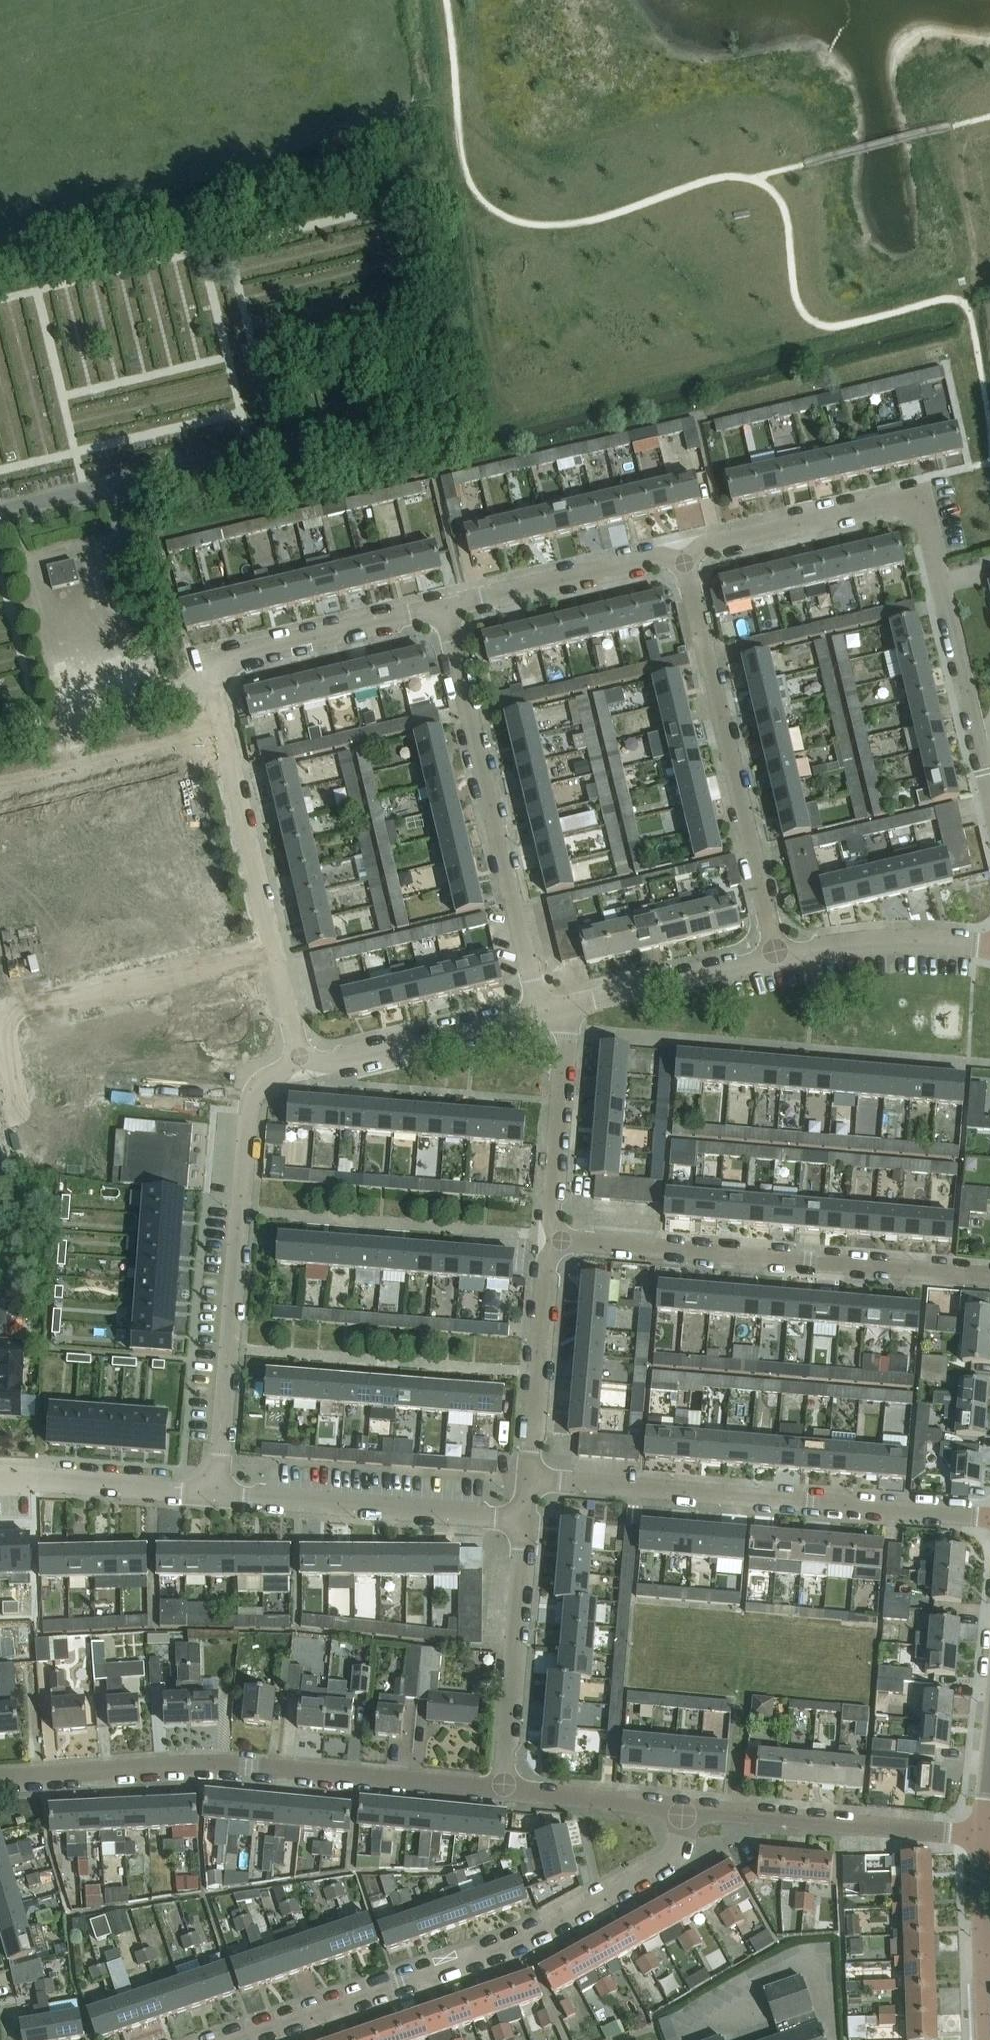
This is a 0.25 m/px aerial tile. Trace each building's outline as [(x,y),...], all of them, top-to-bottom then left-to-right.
[(917,371),(920,382),(944,377),(941,366),(917,371)] [(894,388),(920,382),(917,371),(892,377),(894,388)] [(869,394),(894,388),(892,377),(867,383),(869,394)] [(844,400),(869,394),(867,383),(841,389),(844,400)] [(819,406),(844,400),(841,389),(816,395),(819,406)] [(793,412),(819,406),(816,395),(791,401),(793,412)] [(768,418),(793,412),(791,401),(766,407),(768,418)] [(743,424),(768,418),(766,407),(740,413),(743,424)] [(717,431),(743,424),(740,413),(714,419),(717,431)] [(655,427),(658,438),(683,432),(688,451),(701,448),(694,418),(655,427)] [(936,459),(930,430),(929,431),(927,421),(904,427),(906,436),(905,436),(911,464),(936,459)] [(930,430),(936,459),(962,453),(956,425),(930,430)] [(632,444),(658,438),(655,427),(630,433),(632,444)] [(607,450),(632,444),(630,433),(604,439),(607,450)] [(886,470),(911,464),(905,436),(879,441),(886,470)] [(582,456),(607,450),(604,439),(579,445),(582,456)] [(860,475),(886,470),(879,441),(854,447),(860,475)] [(579,445),(554,451),(556,462),(558,469),(583,463),(581,457),(582,456),(579,445)] [(835,481),(860,475),(854,447),(829,452),(835,481)] [(531,468),(556,462),(554,451),(529,457),(531,468)] [(809,486),(835,481),(829,452),(803,458),(809,486)] [(506,474),(531,468),(529,457),(503,463),(506,474)] [(784,492),(809,486),(803,458),(778,463),(784,492)] [(481,480),(506,474),(503,463),(478,469),(481,480)] [(759,497),(784,492),(778,463),(752,469),(759,497)] [(454,486),(481,480),(478,469),(452,475),(441,478),(446,501),(457,499),(454,486)] [(732,503),(759,497),(752,469),(726,475),(732,503)] [(667,480),(674,508),(700,502),(693,474),(667,480)] [(649,514),(674,508),(667,480),(642,486),(649,514)] [(394,489),(397,500),(422,494),(419,483),(394,489)] [(623,520),(649,514),(642,486),(617,492),(623,520)] [(372,506),(397,500),(394,489),(369,495),(372,506)] [(598,526),(623,520),(617,492),(592,498),(598,526)] [(346,512),(372,506),(369,495),(344,501),(346,512)] [(573,532),(598,526),(592,498),(566,503),(573,532)] [(344,501),(326,505),(329,516),(346,512),(344,501)] [(548,538),(573,532),(566,503),(541,509),(548,538)] [(296,523),(321,517),(319,507),(293,513),(296,523)] [(522,544),(548,538),(541,509),(516,515),(522,544)] [(270,529),(296,523),(293,513),(268,519),(270,529)] [(497,550),(522,544),(516,515),(490,521),(497,550)] [(245,535),(270,529),(268,519),(243,524),(245,535)] [(471,556),(497,550),(490,521),(464,527),(471,556)] [(220,541),(245,535),(243,524),(217,530),(220,541)] [(195,547),(220,541),(217,530),(192,536),(195,547)] [(169,553),(195,547),(192,536),(166,542),(169,553)] [(872,544),(879,571),(905,565),(898,538),(872,544)] [(408,549),(415,578),(441,571),(434,543),(408,549)] [(853,577),(879,571),(872,544),(847,550),(853,577)] [(390,583),(415,578),(408,549),(383,555),(390,583)] [(828,583),(853,577),(847,550),(822,556),(828,583)] [(365,589),(390,583),(383,555),(358,561),(365,589)] [(803,589),(828,583),(822,556),(796,562),(803,589)] [(47,567),(52,589),(79,583),(74,561),(47,567)] [(339,595),(365,589),(358,561),(333,567),(339,595)] [(806,601),(803,589),(796,562),(771,568),(778,595),(789,592),(792,604),(806,601)] [(314,601),(339,595),(333,567),(307,573),(314,601)] [(752,601),(778,595),(771,568),(746,574),(752,601)] [(289,607),(282,578),(269,581),(267,570),(254,573),(257,584),(264,613),(289,607)] [(289,607),(314,601),(307,573),(282,578),(289,607)] [(726,607),(752,601),(746,574),(720,580),(726,607)] [(238,619),(264,613),(257,584),(231,590),(238,619)] [(213,625),(206,596),(193,599),(190,587),(177,590),(187,631),(213,625)] [(722,588),(709,591),(715,615),(727,612),(722,588)] [(213,625),(238,619),(231,590),(206,596),(213,625)] [(635,600),(641,627),(654,624),(657,637),(670,634),(661,593),(635,600)] [(616,633),(641,627),(635,600),(610,605),(616,633)] [(887,607),(890,618),(896,617),(916,612),(913,601),(894,605),(887,607)] [(591,639),(616,633),(610,605),(584,611),(591,639)] [(865,624),(890,618),(887,607),(862,613),(865,624)] [(566,645),(591,639),(584,611),(559,617),(566,645)] [(839,630),(865,624),(862,613),(837,619),(839,630)] [(540,651),(566,645),(559,617),(534,623),(540,651)] [(897,650),(924,644),(918,618),(890,624),(897,650)] [(814,636),(839,630),(837,619),(811,625),(814,636)] [(515,657),(540,651),(534,623),(509,629),(515,657)] [(789,642),(814,636),(811,625),(786,631),(789,642)] [(489,663),(515,657),(509,629),(483,636),(489,663)] [(764,648),(789,642),(786,631),(761,637),(764,648)] [(839,664),(850,662),(843,636),(833,638),(839,664)] [(737,654),(764,648),(761,637),(735,643),(737,654)] [(606,666),(600,639),(592,641),(597,668),(606,666)] [(820,669),(832,666),(825,639),(814,642),(820,669)] [(897,650),(884,653),(890,679),(903,676),(930,669),(924,644),(897,650)] [(397,656),(404,683),(430,677),(423,649),(397,656)] [(748,685),(775,679),(769,653),(742,659),(748,685)] [(650,662),(653,674),(690,665),(687,654),(650,662)] [(379,689),(404,683),(397,656),(372,662),(379,689)] [(353,695),(379,689),(372,662),(347,667),(353,695)] [(627,680),(653,674),(650,662),(625,669),(627,680)] [(845,689),(856,687),(850,662),(839,664),(845,689)] [(826,694),(837,691),(832,666),(820,669),(826,694)] [(328,701),(353,695),(347,667),(322,673),(328,701)] [(602,686),(627,680),(625,669),(599,675),(602,686)] [(909,701),(936,695),(930,669),(903,676),(909,701)] [(303,707),(328,701),(322,673),(296,679),(303,707)] [(659,706),(686,700),(680,673),(653,680),(659,706)] [(577,692),(602,686),(599,675),(574,681),(577,692)] [(277,713),(303,707),(296,679),(271,685),(277,713)] [(754,711),(781,704),(775,679),(748,685),(754,711)] [(552,698),(577,692),(574,681),(549,687),(552,698)] [(251,719),(277,713),(271,685),(245,692),(251,719)] [(526,704),(552,698),(549,687),(524,693),(526,704)] [(851,715),(862,712),(856,687),(845,689),(851,715)] [(599,720),(611,717),(605,691),(593,694),(599,720)] [(832,719),(843,716),(837,691),(826,694),(832,719)] [(500,710),(526,704),(524,693),(498,699),(500,710)] [(580,725),(593,722),(587,695),(574,698),(576,707),(580,725)] [(915,726),(942,720),(936,695),(909,701),(915,726)] [(665,731),(692,725),(686,700),(659,706),(665,731)] [(760,736),(787,730),(781,704),(754,711),(760,736)] [(511,741),(540,734),(534,708),(504,715),(511,741)] [(373,712),(364,714),(366,726),(376,724),(373,712)] [(412,718),(415,729),(441,723),(438,712),(412,718)] [(857,740),(868,738),(862,712),(851,715),(857,740)] [(838,744),(849,742),(843,716),(832,719),(838,744)] [(605,745),(617,743),(611,717),(599,720),(605,745)] [(390,735),(415,729),(412,718),(387,724),(390,735)] [(268,719),(256,722),(260,747),(273,744),(268,719)] [(921,752),(948,745),(942,720),(915,726),(921,752)] [(586,750),(599,747),(593,722),(580,725),(586,750)] [(364,741),(390,735),(387,724),(362,730),(364,741)] [(665,731),(657,733),(663,757),(671,755),(671,757),(698,750),(692,725),(665,731)] [(274,743),(298,737),(296,728),(272,733),(274,743)] [(420,762),(448,755),(442,729),(414,736),(420,762)] [(339,747),(364,741),(362,730),(336,736),(339,747)] [(766,761),(793,755),(787,730),(760,736),(766,761)] [(517,766),(546,759),(540,734),(511,741),(517,766)] [(314,753),(339,747),(336,736),(311,742),(314,753)] [(863,765),(874,763),(868,738),(857,740),(863,765)] [(288,759),(314,753),(311,742),(286,748),(288,759)] [(844,770),(855,767),(849,742),(838,744),(844,770)] [(611,771),(623,768),(617,743),(605,745),(611,771)] [(926,775),(953,769),(948,745),(921,752),(926,775)] [(362,775),(373,773),(367,746),(355,749),(362,775)] [(592,775),(605,772),(599,747),(586,750),(592,775)] [(262,765),(288,759),(286,748),(260,754),(262,765)] [(677,782),(704,775),(698,750),(671,757),(677,782)] [(344,780),(356,777),(350,751),(338,753),(344,780)] [(426,787),(454,780),(448,755),(420,762),(426,787)] [(771,787),(799,780),(793,755),(766,761),(771,787)] [(522,792),(552,785),(546,759),(517,766),(522,792)] [(590,772),(587,760),(573,764),(576,776),(590,772)] [(868,789),(879,786),(874,763),(863,765),(868,789)] [(273,796),(301,790),(295,764),(267,770),(273,796)] [(850,795),(861,792),(855,767),(844,770),(850,795)] [(617,796),(629,793),(623,768),(611,771),(617,796)] [(953,769),(926,775),(929,790),(916,793),(919,806),(960,797),(953,769)] [(599,800),(611,797),(605,772),(592,775),(599,800)] [(367,801),(379,798),(373,773),(362,775),(367,801)] [(683,807),(710,801),(704,775),(677,782),(683,807)] [(350,805),(362,802),(356,777),(344,780),(350,805)] [(432,812),(460,806),(454,780),(426,787),(432,812)] [(777,812),(805,805),(799,780),(771,787),(777,812)] [(397,786),(399,797),(418,794),(416,783),(397,786)] [(528,817),(558,810),(552,785),(522,792),(528,817)] [(879,786),(868,789),(875,816),(886,814),(879,786)] [(279,822),(307,815),(301,790),(273,796),(279,822)] [(861,792),(850,795),(856,820),(867,817),(861,792)] [(623,821),(635,819),(629,793),(617,796),(623,821)] [(605,826),(617,823),(611,797),(599,800),(605,826)] [(384,823),(394,821),(393,821),(384,823),(379,798),(367,801),(373,826),(384,823)] [(689,832),(716,826),(710,801),(683,807),(689,832)] [(356,830),(368,828),(362,802),(350,805),(356,830)] [(117,810),(106,803),(62,813),(67,832),(57,834),(140,865),(132,830),(135,829),(137,828),(138,826),(140,825),(141,822),(141,820),(141,818),(141,815),(141,813),(140,811),(138,809),(137,808),(135,806),(133,805),(130,805),(128,804),(126,805),(123,805),(121,806),(119,808),(117,810)] [(938,822),(960,817),(957,803),(935,808),(937,820),(938,822)] [(805,805),(777,812),(783,838),(811,832),(805,805)] [(438,837),(466,831),(460,806),(432,812),(438,837)] [(912,826),(937,820),(935,808),(910,814),(912,826)] [(534,842),(564,835),(561,821),(558,810),(528,817),(534,842)] [(595,813),(561,821),(564,835),(598,827),(595,813)] [(888,831),(912,826),(910,814),(885,820),(888,831)] [(285,847),(313,840),(307,815),(279,822),(285,847)] [(941,835),(963,830),(960,817),(938,822),(941,835)] [(629,847),(641,844),(635,819),(623,821),(629,847)] [(863,837),(888,831),(885,820),(860,826),(863,837)] [(384,823),(373,826),(379,851),(391,849),(384,823)] [(611,851),(624,848),(617,823),(605,826),(611,851)] [(716,826),(689,832),(695,858),(723,852),(716,826)] [(838,843),(863,837),(860,826),(835,832),(838,843)] [(362,856),(374,853),(368,828),(356,830),(362,855),(354,857),(362,856)] [(953,882),(950,872),(971,867),(963,830),(941,835),(945,851),(920,857),(927,888),(953,882)] [(444,863),(472,856),(466,831),(438,837),(444,863)] [(813,849),(838,843),(835,832),(811,838),(813,849)] [(540,867),(570,860),(564,835),(534,842),(540,867)] [(821,881),(813,849),(811,838),(785,844),(803,918),(828,911),(821,881)] [(291,872),(319,866),(313,840),(285,847),(291,872)] [(641,844),(629,847),(635,872),(647,869),(641,844)] [(611,851),(617,876),(630,873),(624,848),(611,851)] [(385,877),(396,874),(391,849),(379,851),(385,877)] [(374,853),(362,856),(368,881),(379,878),(374,853)] [(699,864),(701,871),(702,875),(726,869),(730,888),(742,885),(735,855),(699,864)] [(450,888),(478,882),(472,856),(444,863),(450,888)] [(902,894),(927,888),(920,857),(895,863),(902,894)] [(570,860),(540,867),(547,894),(576,887),(570,860)] [(878,900),(902,894),(895,863),(870,869),(878,900)] [(676,877),(701,871),(699,864),(674,870),(676,877)] [(297,898),(325,891),(319,866),(291,872),(297,898)] [(853,906),(878,900),(870,869),(846,875),(853,906)] [(650,883),(676,877),(674,870),(648,876),(650,883)] [(391,902),(402,899),(396,874),(385,877),(391,902)] [(828,911),(853,906),(846,875),(821,881),(828,911)] [(624,890),(650,883),(648,876),(622,882),(624,890)] [(374,906),(385,903),(379,878),(368,881),(374,906)] [(478,882),(450,888),(456,914),(484,908),(478,882)] [(599,896),(624,890),(622,882),(597,888),(599,896)] [(572,902),(599,896),(597,888),(570,894),(572,902)] [(708,891),(706,894),(708,903),(716,934),(741,928),(733,897),(720,901),(718,892),(715,890),(708,891)] [(303,923),(330,916),(325,891),(297,898),(303,923)] [(716,934),(708,903),(694,907),(691,892),(685,894),(680,895),(691,940),(716,934)] [(573,905),(572,902),(570,894),(547,900),(549,910),(573,905)] [(665,946),(691,940),(680,895),(679,895),(679,899),(655,905),(658,916),(665,946)] [(402,899),(391,902),(397,927),(408,925),(402,899)] [(385,903),(374,906),(380,932),(392,929),(385,903)] [(552,922),(575,916),(573,905),(549,910),(552,922)] [(639,952),(632,922),(631,922),(628,907),(617,910),(620,925),(606,928),(613,958),(639,952)] [(459,919),(462,931),(488,925),(485,913),(459,919)] [(330,916),(303,923),(309,949),(337,942),(330,916)] [(555,933),(578,928),(575,916),(552,922),(555,933)] [(639,952),(665,946),(658,916),(632,922),(639,952)] [(437,937),(462,931),(459,919),(434,925),(437,937)] [(411,943),(437,937),(434,925),(409,931),(411,943)] [(581,938),(580,934),(578,928),(555,933),(557,944),(581,938)] [(587,964),(613,958),(606,928),(580,934),(581,938),(583,950),(585,957),(587,964)] [(386,949),(411,943),(409,931),(383,937),(386,949)] [(361,955),(386,949),(383,937),(358,943),(361,955)] [(560,955),(583,950),(581,938),(557,944),(560,955)] [(335,961),(361,955),(358,943),(332,949),(335,961)] [(335,961),(332,949),(310,955),(312,967),(335,961)] [(562,963),(585,957),(583,950),(560,955),(562,963)] [(469,962),(476,989),(502,983),(495,956),(469,962)] [(315,978),(338,973),(335,961),(312,967),(315,978)] [(450,995),(476,989),(469,962),(444,968),(450,995)] [(405,965),(391,968),(393,980),(400,1007),(425,1001),(419,974),(408,976),(405,965)] [(425,1001),(450,995),(444,968),(419,974),(425,1001)] [(318,990),(340,985),(338,973),(315,978),(318,990)] [(375,1013),(400,1007),(393,980),(368,986),(375,1013)] [(343,997),(342,992),(340,985),(318,990),(321,1002),(343,997)] [(349,1019),(375,1013),(368,986),(342,992),(343,997),(346,1009),(349,1019)] [(324,1014),(346,1009),(343,997),(321,1002),(324,1014)] [(599,1071),(627,1074),(630,1047),(601,1045),(599,1071)] [(659,1076),(671,1077),(673,1051),(661,1050),(659,1076)] [(703,1084),(705,1054),(679,1051),(676,1082),(703,1084)] [(729,1086),(731,1056),(705,1054),(703,1084),(729,1086)] [(755,1088),(757,1058),(731,1056),(729,1086),(755,1088)] [(781,1091),(783,1060),(757,1058),(755,1088),(781,1091)] [(806,1093),(809,1062),(783,1060),(781,1091),(806,1093)] [(832,1095),(835,1065),(809,1062),(806,1093),(832,1095)] [(858,1097),(861,1067),(835,1065),(832,1095),(858,1097)] [(884,1099),(887,1069),(861,1067),(858,1097),(884,1099)] [(910,1102),(913,1071),(887,1069),(884,1099),(910,1102)] [(625,1100),(627,1074),(599,1071),(597,1098),(625,1100)] [(936,1104),(938,1074),(913,1071),(910,1102),(936,1104)] [(938,1074),(936,1104),(963,1106),(965,1076),(938,1074)] [(669,1103),(671,1077),(659,1076),(657,1102),(669,1103)] [(315,1129),(317,1099),(291,1096),(288,1127),(315,1129)] [(623,1126),(625,1100),(597,1098),(595,1124),(623,1126)] [(341,1131),(343,1101),(317,1099),(315,1129),(341,1131)] [(367,1133),(369,1103),(343,1101),(341,1131),(367,1133)] [(666,1130),(669,1103),(657,1102),(655,1129),(666,1130)] [(392,1135),(395,1105),(369,1103),(367,1133),(392,1135)] [(970,1117),(987,1119),(988,1106),(971,1104),(970,1117)] [(418,1137),(421,1107),(395,1105),(392,1135),(418,1137)] [(444,1139),(447,1109),(421,1107),(418,1137),(444,1139)] [(470,1141),(473,1111),(447,1109),(444,1139),(470,1141)] [(496,1144),(498,1113),(473,1111),(470,1141),(496,1144)] [(498,1113),(496,1144),(523,1146),(525,1115),(498,1113)] [(987,1119),(970,1117),(969,1129),(989,1131),(989,1119),(987,1119)] [(725,1127),(724,1138),(750,1141),(751,1129),(743,1129),(726,1127),(727,1119),(726,1119),(725,1127)] [(698,1136),(699,1125),(673,1123),(672,1134),(698,1136)] [(192,1127),(172,1125),(157,1124),(156,1135),(126,1132),(122,1183),(187,1189),(192,1127)] [(621,1152),(623,1126),(595,1124),(593,1150),(621,1152)] [(699,1125),(698,1136),(724,1138),(725,1127),(700,1125),(699,1125)] [(664,1156),(666,1130),(655,1129),(653,1155),(664,1156)] [(776,1143),(777,1132),(751,1129),(750,1141),(776,1143)] [(802,1145),(803,1134),(777,1132),(776,1143),(802,1145)] [(828,1147),(829,1136),(803,1134),(802,1145),(828,1147)] [(320,1135),(298,1135),(297,1153),(319,1154),(320,1135)] [(854,1149),(855,1138),(829,1136),(828,1147),(854,1149)] [(880,1151),(881,1140),(855,1138),(854,1149),(880,1151)] [(698,1153),(699,1142),(672,1139),(671,1151),(698,1153)] [(906,1153),(906,1142),(881,1140),(880,1151),(906,1153)] [(723,1155),(724,1144),(699,1142),(698,1153),(723,1155)] [(931,1156),(932,1144),(906,1142),(906,1153),(931,1156)] [(749,1157),(750,1146),(724,1144),(723,1155),(749,1157)] [(932,1144),(931,1156),(958,1158),(959,1146),(932,1144)] [(775,1160),(776,1148),(750,1146),(749,1157),(775,1160)] [(801,1162),(802,1151),(776,1148),(775,1160),(801,1162)] [(363,1163),(362,1150),(350,1150),(350,1163),(363,1163)] [(619,1178),(621,1152),(593,1150),(591,1176),(596,1176),(609,1177),(619,1178)] [(827,1164),(828,1153),(802,1151),(801,1162),(827,1164)] [(853,1166),(854,1155),(828,1153),(827,1164),(853,1166)] [(662,1181),(664,1156),(653,1155),(651,1180),(662,1181)] [(879,1169),(880,1157),(854,1155),(853,1166),(879,1169)] [(904,1171),(905,1160),(880,1157),(879,1169),(893,1170),(904,1171)] [(930,1173),(931,1162),(905,1160),(904,1171),(930,1173)] [(931,1162),(930,1173),(957,1175),(958,1164),(931,1162)] [(310,1183),(311,1171),(285,1169),(284,1181),(310,1183)] [(336,1185),(337,1173),(311,1171),(310,1183),(336,1185)] [(362,1187),(363,1175),(337,1173),(336,1185),(362,1187)] [(388,1189),(389,1178),(363,1175),(362,1187),(388,1189)] [(607,1200),(609,1177),(596,1176),(594,1199),(607,1200)] [(622,1178),(619,1178),(609,1177),(607,1200),(621,1201),(622,1178)] [(414,1191),(415,1180),(389,1178),(388,1189),(414,1191)] [(634,1202),(636,1179),(622,1178),(621,1201),(634,1202)] [(647,1203),(649,1180),(636,1179),(634,1202),(647,1203)] [(440,1193),(441,1182),(415,1180),(414,1191),(440,1193)] [(662,1181),(651,1180),(649,1180),(647,1203),(660,1205),(662,1181)] [(466,1195),(467,1184),(441,1182),(440,1193),(466,1195)] [(492,1198),(493,1186),(467,1184),(466,1195),(492,1198)] [(493,1186),(492,1198),(518,1200),(519,1188),(512,1188),(493,1186)] [(989,1203),(989,1201),(989,1191),(964,1188),(963,1200),(989,1203)] [(145,1191),(143,1214),(182,1217),(184,1194),(145,1191)] [(692,1221),(694,1193),(667,1191),(665,1219),(692,1221)] [(718,1223),(720,1195),(694,1193),(692,1221),(718,1223)] [(744,1225),(746,1197),(720,1195),(718,1223),(744,1225)] [(63,1196),(62,1208),(70,1209),(71,1197),(63,1196)] [(769,1228),(772,1200),(746,1197),(744,1225),(769,1228)] [(795,1230),(798,1202),(772,1200),(769,1228),(795,1230)] [(988,1215),(989,1203),(963,1200),(960,1229),(968,1230),(970,1214),(988,1215)] [(821,1232),(823,1204),(798,1202),(795,1230),(821,1232)] [(847,1234),(849,1206),(823,1204),(821,1232),(847,1234)] [(873,1236),(875,1208),(849,1206),(847,1234),(873,1236)] [(62,1208),(61,1220),(69,1221),(70,1209),(62,1208)] [(899,1238),(901,1211),(875,1208),(873,1236),(899,1238)] [(925,1241),(927,1213),(901,1211),(899,1238),(925,1241)] [(927,1213),(925,1241),(951,1243),(954,1215),(927,1213)] [(143,1214),(142,1237),(180,1240),(182,1217),(143,1214)] [(304,1266),(306,1236),(279,1234),(277,1264),(304,1266)] [(330,1268),(332,1238),(306,1236),(304,1266),(330,1268)] [(142,1237),(140,1260),(179,1263),(180,1240),(142,1237)] [(355,1271),(358,1240),(332,1238),(330,1268),(355,1271)] [(381,1273),(384,1242),(358,1240),(355,1271),(381,1273)] [(59,1242),(58,1254),(66,1254),(67,1242),(59,1242)] [(407,1275),(410,1244),(384,1242),(381,1273),(407,1275)] [(433,1277),(435,1246),(410,1244),(407,1275),(433,1277)] [(459,1279),(461,1248),(435,1246),(433,1277),(459,1279)] [(485,1281),(487,1250),(461,1248),(459,1279),(485,1281)] [(487,1250),(485,1281),(512,1283),(514,1253),(487,1250)] [(58,1254),(57,1266),(65,1266),(66,1254),(58,1254)] [(140,1260),(138,1283),(177,1286),(179,1263),(140,1260)] [(10,1275),(8,1298),(17,1299),(19,1275),(10,1275)] [(580,1303),(608,1305),(610,1278),(582,1276),(580,1303)] [(640,1308),(652,1309),(654,1283),(642,1282),(641,1288),(635,1288),(635,1293),(634,1292),(633,1301),(617,1300),(616,1305),(640,1307),(640,1308)] [(138,1283),(137,1305),(175,1308),(177,1286),(138,1283)] [(684,1313),(687,1285),(660,1283),(658,1311),(684,1313)] [(710,1315),(712,1287),(687,1285),(684,1313),(710,1315)] [(56,1287),(54,1299),(63,1300),(64,1288),(56,1287)] [(736,1317),(738,1289),(712,1287),(710,1315),(736,1317)] [(762,1319),(764,1291),(738,1289),(736,1317),(762,1319)] [(788,1322),(790,1294),(764,1291),(762,1319),(788,1322)] [(989,1338),(989,1294),(962,1292),(961,1306),(966,1306),(965,1322),(940,1320),(941,1307),(927,1306),(926,1333),(964,1336),(989,1338)] [(390,1302),(408,1304),(409,1295),(391,1293),(390,1302)] [(813,1324),(816,1296),(790,1294),(788,1322),(813,1324)] [(839,1326),(842,1298),(816,1296),(813,1324),(839,1326)] [(865,1328),(868,1300),(842,1298),(839,1326),(865,1328)] [(891,1330),(893,1302),(868,1300),(865,1328),(891,1330)] [(893,1302),(891,1330),(918,1333),(920,1305),(893,1302)] [(606,1331),(608,1305),(580,1303),(578,1329),(606,1331)] [(137,1305),(135,1328),(173,1331),(175,1308),(137,1305)] [(299,1321),(300,1309),(274,1307),(273,1319),(299,1321)] [(649,1335),(652,1309),(640,1308),(638,1334),(649,1335)] [(325,1323),(326,1311),(300,1309),(299,1321),(325,1323)] [(54,1310),(53,1322),(61,1322),(62,1310),(54,1310)] [(497,1321),(498,1311),(485,1310),(484,1320),(497,1321)] [(351,1325),(352,1313),(326,1311),(325,1323),(351,1325)] [(377,1327),(378,1315),(352,1313),(351,1325),(377,1327)] [(403,1329),(404,1317),(378,1315),(377,1327),(403,1329)] [(429,1331),(429,1319),(404,1317),(403,1329),(429,1331)] [(454,1333),(455,1321),(429,1319),(429,1331),(454,1333)] [(480,1335),(481,1324),(455,1321),(454,1333),(480,1335)] [(53,1322),(52,1334),(60,1334),(61,1322),(53,1322)] [(481,1324),(480,1335),(507,1337),(508,1326),(481,1324)] [(135,1328),(133,1352),(172,1355),(173,1331),(135,1328)] [(603,1357),(606,1331),(578,1329),(576,1354),(603,1357)] [(647,1361),(649,1335),(638,1334),(635,1359),(647,1361)] [(964,1336),(962,1362),(989,1364),(989,1338),(964,1336)] [(21,1417),(23,1385),(21,1385),(22,1371),(23,1371),(25,1343),(0,1341),(0,1415),(21,1417)] [(757,1374),(758,1362),(759,1348),(734,1346),(732,1360),(731,1372),(757,1374)] [(681,1355),(681,1347),(680,1355),(654,1353),(653,1365),(680,1367),(681,1355)] [(681,1355),(680,1367),(705,1370),(707,1349),(706,1358),(694,1357),(681,1355)] [(731,1372),(732,1360),(719,1358),(720,1350),(707,1349),(705,1370),(731,1372)] [(601,1383),(603,1357),(576,1354),(573,1380),(601,1383)] [(67,1355),(67,1363),(79,1364),(79,1356),(67,1355)] [(888,1373),(887,1385),(913,1387),(914,1375),(907,1374),(908,1357),(890,1355),(889,1373),(888,1373)] [(79,1356),(79,1364),(91,1365),(92,1357),(79,1356)] [(922,1370),(947,1372),(948,1359),(923,1356),(922,1370)] [(113,1358),(112,1366),(124,1367),(125,1359),(113,1358)] [(125,1359),(124,1367),(136,1368),(137,1360),(125,1359)] [(645,1386),(647,1361),(635,1359),(633,1385),(645,1386)] [(153,1361),(153,1369),(165,1370),(165,1362),(153,1361)] [(783,1376),(784,1364),(758,1362),(757,1374),(783,1376)] [(809,1378),(810,1366),(784,1364),(783,1376),(809,1378)] [(835,1380),(836,1368),(810,1366),(809,1378),(835,1380)] [(861,1383),(862,1370),(836,1368),(835,1380),(861,1383)] [(887,1385),(888,1373),(862,1370),(861,1383),(887,1385)] [(946,1383),(947,1372),(922,1370),(921,1381),(946,1383)] [(293,1402),(295,1373),(268,1371),(266,1400),(293,1402)] [(678,1390),(679,1373),(653,1371),(651,1390),(677,1392),(677,1390),(678,1390)] [(319,1404),(321,1375),(295,1373),(293,1402),(319,1404)] [(704,1387),(705,1375),(679,1373),(678,1390),(703,1392),(704,1387)] [(345,1406),(347,1377),(321,1375),(319,1404),(345,1406)] [(729,1397),(731,1377),(705,1375),(704,1387),(729,1389),(729,1397)] [(371,1408),(373,1379),(347,1377),(345,1406),(371,1408)] [(756,1392),(757,1380),(731,1377),(729,1397),(737,1398),(737,1390),(755,1392),(756,1392)] [(396,1410),(399,1381),(373,1379),(371,1408),(396,1410)] [(599,1408),(601,1383),(573,1380),(571,1406),(599,1408)] [(782,1394),(783,1382),(757,1380),(756,1392),(755,1392),(755,1399),(763,1400),(763,1393),(782,1394)] [(422,1412),(424,1383),(399,1381),(396,1410),(422,1412)] [(807,1396),(808,1384),(783,1382),(782,1394),(807,1396)] [(945,1408),(987,1411),(989,1384),(962,1382),(961,1395),(934,1393),(933,1405),(945,1406),(945,1408)] [(448,1414),(450,1385),(424,1383),(422,1412),(448,1414)] [(833,1399),(834,1386),(808,1384),(807,1396),(833,1399)] [(474,1416),(476,1387),(450,1385),(448,1414),(474,1416)] [(643,1412),(645,1386),(633,1385),(631,1411),(643,1412)] [(859,1401),(860,1388),(834,1386),(833,1399),(859,1401)] [(476,1387),(474,1416),(501,1418),(503,1389),(476,1387)] [(885,1403),(886,1391),(860,1388),(859,1401),(885,1403)] [(886,1391),(885,1403),(911,1405),(912,1393),(886,1391)] [(702,1402),(699,1423),(712,1425),(715,1404),(702,1402)] [(52,1406),(49,1445),(73,1447),(76,1408),(52,1406)] [(597,1434),(599,1408),(571,1406),(569,1433),(580,1434),(580,1432),(592,1433),(597,1434)] [(76,1408),(73,1447),(95,1448),(98,1410),(76,1408)] [(984,1437),(987,1411),(945,1408),(944,1420),(959,1421),(957,1435),(984,1437)] [(98,1410),(95,1448),(118,1450),(121,1411),(98,1410)] [(121,1411),(118,1450),(141,1452),(144,1413),(121,1411)] [(641,1438),(643,1412),(631,1411),(631,1416),(629,1437),(641,1438)] [(144,1413),(141,1452),(165,1453),(167,1415),(144,1413)] [(629,1437),(631,1416),(622,1415),(620,1436),(629,1437)] [(647,1438),(645,1458),(672,1460),(674,1432),(661,1431),(662,1418),(648,1417),(647,1430),(647,1438)] [(674,1432),(672,1460),(698,1462),(700,1434),(687,1433),(688,1421),(675,1420),(674,1432)] [(749,1467),(752,1438),(753,1423),(728,1421),(727,1436),(726,1436),(723,1465),(749,1467)] [(302,1435),(320,1436),(321,1427),(303,1426),(302,1435)] [(484,1427),(483,1449),(504,1450),(505,1428),(484,1427)] [(395,1443),(425,1444),(426,1430),(395,1429),(395,1443)] [(917,1429),(916,1442),(928,1443),(929,1443),(941,1444),(942,1431),(917,1429)] [(590,1457),(592,1433),(580,1432),(580,1434),(578,1456),(590,1457)] [(604,1434),(597,1434),(592,1433),(590,1457),(602,1459),(604,1434)] [(614,1460),(617,1436),(604,1434),(602,1459),(614,1460)] [(723,1465),(726,1436),(700,1434),(698,1462),(723,1465)] [(629,1437),(620,1436),(617,1436),(614,1460),(627,1461),(629,1437)] [(341,1450),(340,1462),(366,1464),(367,1452),(368,1438),(358,1437),(358,1440),(357,1452),(341,1450)] [(641,1438),(629,1437),(627,1461),(639,1462),(641,1438)] [(392,1466),(394,1439),(383,1438),(382,1454),(367,1452),(366,1464),(392,1466)] [(775,1469),(778,1441),(752,1438),(749,1467),(775,1469)] [(341,1450),(342,1439),(341,1439),(340,1450),(315,1448),(314,1460),(340,1462),(341,1450)] [(418,1468),(419,1456),(394,1454),(395,1439),(394,1439),(392,1466),(418,1468)] [(801,1471),(803,1443),(778,1441),(775,1469),(801,1471)] [(916,1442),(914,1467),(925,1468),(928,1443),(916,1442)] [(827,1473),(829,1445),(803,1443),(801,1471),(827,1473)] [(288,1458),(289,1447),(262,1444),(262,1456),(288,1458)] [(941,1444),(940,1455),(949,1467),(953,1468),(952,1484),(980,1486),(983,1459),(979,1459),(980,1447),(941,1444)] [(853,1476),(855,1447),(829,1445),(827,1473),(853,1476)] [(314,1460),(315,1448),(289,1447),(288,1458),(314,1460)] [(879,1478),(881,1449),(855,1447),(853,1476),(879,1478)] [(881,1449),(879,1478),(905,1480),(908,1452),(881,1449)] [(444,1470),(445,1458),(419,1456),(418,1468),(444,1470)] [(470,1472),(471,1460),(445,1458),(444,1470),(470,1472)] [(471,1460),(470,1472),(489,1473),(496,1474),(497,1462),(471,1460)] [(560,1547),(591,1550),(592,1544),(594,1524),(562,1521),(560,1547)] [(667,1553),(669,1524),(643,1522),(640,1551),(667,1553)] [(692,1555),(695,1526),(669,1524),(667,1553),(692,1555)] [(623,1553),(634,1554),(636,1527),(625,1526),(623,1553)] [(718,1557),(720,1528),(695,1526),(692,1555),(718,1557)] [(720,1528),(718,1557),(744,1559),(746,1531),(720,1528)] [(776,1573),(779,1533),(752,1531),(749,1571),(776,1573)] [(803,1562),(806,1536),(779,1533),(776,1573),(801,1576),(802,1562),(803,1562)] [(0,1536),(0,1576),(11,1576),(10,1535),(0,1536)] [(30,1535),(10,1535),(11,1576),(31,1576),(30,1562),(32,1562),(32,1549),(30,1549),(30,1535)] [(803,1562),(802,1562),(801,1576),(827,1578),(829,1565),(832,1538),(806,1536),(803,1562)] [(855,1567),(857,1540),(832,1538),(829,1565),(855,1567)] [(857,1540),(855,1567),(881,1569),(883,1542),(857,1540)] [(903,1545),(890,1544),(889,1569),(902,1569),(903,1545)] [(94,1577),(120,1577),(120,1547),(94,1548),(94,1577)] [(120,1547),(120,1577),(147,1576),(146,1547),(120,1547)] [(185,1577),(185,1547),(158,1547),(158,1576),(185,1577)] [(211,1577),(211,1547),(185,1547),(185,1577),(211,1577)] [(237,1577),(237,1547),(211,1547),(211,1577),(237,1577)] [(263,1577),(263,1547),(237,1547),(237,1577),(263,1577)] [(263,1547),(263,1577),(290,1577),(290,1548),(263,1547)] [(589,1576),(591,1550),(560,1547),(558,1573),(589,1576)] [(920,1571),(964,1575),(966,1550),(937,1547),(936,1563),(921,1562),(920,1571)] [(42,1578),(68,1578),(68,1548),(41,1549),(42,1578)] [(68,1578),(94,1577),(94,1548),(68,1548),(68,1578)] [(329,1576),(329,1548),(302,1548),(302,1576),(329,1576)] [(355,1548),(333,1548),(329,1548),(329,1576),(355,1576),(355,1548)] [(381,1548),(362,1548),(355,1548),(355,1576),(381,1576),(381,1548)] [(407,1549),(392,1549),(381,1548),(381,1576),(407,1576),(407,1549)] [(433,1549),(422,1549),(407,1549),(407,1576),(433,1577),(433,1549)] [(459,1549),(452,1549),(433,1549),(433,1577),(459,1577),(459,1573),(459,1561),(459,1549)] [(459,1561),(482,1561),(482,1549),(459,1549),(459,1561)] [(632,1579),(634,1554),(623,1553),(621,1578),(632,1579)] [(482,1573),(482,1561),(459,1561),(459,1573),(482,1573)] [(961,1603),(964,1575),(920,1571),(920,1572),(918,1572),(917,1585),(934,1586),(933,1600),(961,1603)] [(482,1585),(482,1573),(459,1573),(459,1577),(459,1585),(482,1585)] [(587,1599),(589,1576),(558,1573),(556,1598),(598,1602),(598,1600),(587,1599)] [(630,1605),(632,1579),(621,1578),(619,1604),(630,1605)] [(172,1592),(190,1593),(191,1581),(173,1580),(172,1592)] [(885,1605),(911,1608),(912,1595),(894,1594),(895,1584),(887,1584),(885,1605)] [(482,1597),(482,1585),(459,1585),(459,1597),(482,1597)] [(663,1599),(664,1587),(637,1585),(636,1597),(663,1599)] [(688,1601),(689,1589),(664,1587),(663,1599),(688,1601)] [(714,1604),(715,1592),(689,1589),(688,1601),(714,1604)] [(408,1590),(406,1615),(421,1616),(423,1591),(408,1590)] [(715,1592),(714,1604),(740,1606),(741,1594),(715,1592)] [(482,1609),(482,1597),(459,1597),(459,1609),(482,1609)] [(595,1628),(598,1602),(556,1598),(556,1599),(566,1600),(563,1625),(595,1628)] [(185,1627),(185,1601),(160,1601),(160,1626),(185,1627)] [(211,1627),(211,1615),(186,1615),(187,1601),(185,1601),(185,1627),(211,1627)] [(11,1604),(2,1604),(2,1615),(11,1615),(11,1604)] [(19,1604),(11,1604),(11,1615),(20,1615),(19,1604)] [(772,1615),(773,1606),(746,1604),(745,1612),(772,1615)] [(910,1620),(911,1608),(885,1605),(882,1642),(899,1644),(900,1624),(896,1623),(896,1619),(910,1620)] [(773,1606),(772,1615),(799,1617),(799,1609),(788,1608),(773,1606)] [(327,1630),(328,1617),(312,1615),(313,1610),(303,1609),(301,1627),(327,1630)] [(482,1621),(482,1609),(459,1609),(459,1619),(459,1620),(482,1621)] [(825,1619),(825,1611),(799,1609),(799,1617),(825,1619)] [(850,1622),(851,1613),(825,1611),(825,1619),(850,1622)] [(851,1613),(850,1622),(876,1624),(877,1616),(851,1613)] [(121,1617),(121,1629),(148,1627),(147,1615),(121,1617)] [(237,1628),(237,1616),(211,1615),(211,1627),(237,1628)] [(263,1628),(263,1616),(237,1616),(237,1628),(263,1628)] [(263,1616),(263,1628),(289,1629),(289,1617),(263,1616)] [(95,1630),(121,1629),(121,1617),(95,1618),(95,1630)] [(354,1620),(332,1618),(328,1617),(327,1630),(353,1632),(354,1620)] [(69,1632),(95,1630),(95,1618),(69,1620),(69,1632)] [(459,1644),(459,1632),(459,1620),(459,1619),(449,1618),(448,1630),(433,1629),(431,1641),(459,1644)] [(43,1633),(69,1632),(69,1620),(42,1621),(43,1633)] [(379,1635),(380,1623),(354,1620),(353,1632),(379,1635)] [(482,1633),(482,1621),(459,1620),(459,1632),(482,1633)] [(915,1644),(957,1648),(960,1623),(932,1620),(931,1634),(916,1633),(915,1644)] [(405,1638),(406,1626),(380,1623),(379,1635),(405,1638)] [(593,1653),(595,1628),(563,1625),(561,1650),(593,1653)] [(431,1641),(433,1629),(406,1626),(405,1638),(431,1641)] [(482,1644),(482,1633),(459,1632),(459,1644),(482,1644)] [(50,1661),(48,1639),(35,1640),(37,1662),(50,1661)] [(67,1640),(53,1641),(55,1662),(69,1660),(67,1640)] [(104,1642),(92,1643),(94,1681),(107,1680),(110,1727),(140,1725),(138,1698),(122,1699),(121,1679),(144,1678),(143,1662),(106,1665),(104,1642)] [(192,1723),(190,1665),(189,1665),(188,1643),(177,1643),(178,1682),(176,1682),(176,1696),(165,1696),(166,1724),(192,1723)] [(955,1676),(957,1648),(915,1644),(915,1645),(916,1645),(915,1659),(929,1660),(928,1673),(955,1676)] [(418,1700),(424,1648),(410,1646),(407,1681),(396,1680),(394,1697),(380,1695),(376,1736),(401,1738),(405,1698),(418,1700)] [(424,1648),(418,1700),(430,1701),(428,1721),(476,1725),(479,1699),(437,1695),(441,1649),(424,1648)] [(591,1676),(593,1653),(561,1650),(559,1675),(549,1675),(580,1678),(580,1675),(591,1676)] [(288,1683),(290,1665),(291,1661),(278,1660),(276,1682),(288,1683)] [(156,1664),(149,1664),(150,1684),(159,1683),(159,1662),(156,1662),(156,1664)] [(1,1706),(0,1707),(0,1735),(19,1734),(14,1664),(0,1665),(0,1693),(1,1706)] [(190,1665),(192,1723),(219,1722),(218,1694),(204,1695),(203,1681),(201,1681),(200,1665),(190,1665)] [(325,1731),(328,1702),(315,1701),(317,1677),(302,1676),(303,1667),(290,1665),(288,1683),(288,1691),(301,1692),(300,1699),(297,1728),(325,1731)] [(879,1679),(905,1682),(905,1681),(912,1681),(913,1669),(881,1666),(879,1679)] [(368,1693),(370,1668),(357,1667),(355,1692),(368,1693)] [(87,1729),(85,1709),(84,1699),(68,1700),(66,1672),(50,1673),(55,1731),(87,1729)] [(578,1703),(580,1678),(549,1675),(547,1701),(578,1703)] [(934,1684),(905,1682),(879,1679),(876,1715),(887,1716),(889,1692),(925,1695),(925,1693),(934,1694),(934,1684)] [(621,1707),(623,1681),(613,1681),(610,1706),(621,1707)] [(274,1691),(243,1688),(242,1705),(246,1706),(244,1723),(271,1726),(274,1691)] [(653,1707),(655,1694),(629,1692),(627,1705),(653,1707)] [(328,1702),(325,1731),(350,1733),(352,1713),(353,1704),(354,1695),(341,1694),(327,1693),(326,1702),(328,1702)] [(953,1696),(934,1694),(925,1693),(925,1695),(923,1719),(951,1722),(953,1696)] [(679,1710),(680,1697),(655,1694),(653,1707),(679,1710)] [(704,1712),(705,1699),(680,1697),(679,1710),(704,1712)] [(774,1699),(766,1698),(753,1697),(751,1717),(772,1719),(774,1699)] [(492,1700),(485,1699),(484,1707),(492,1708),(492,1700)] [(705,1699),(704,1712),(730,1715),(731,1702),(705,1699)] [(817,1711),(818,1702),(790,1699),(789,1708),(817,1711)] [(576,1729),(578,1703),(547,1701),(545,1726),(576,1729)] [(843,1722),(845,1705),(818,1702),(817,1711),(842,1714),(841,1722),(843,1722)] [(845,1705),(843,1722),(867,1724),(869,1708),(845,1705)] [(619,1733),(621,1707),(610,1706),(608,1732),(619,1733)] [(949,1749),(951,1722),(923,1719),(921,1746),(949,1749)] [(574,1755),(576,1729),(545,1726),(543,1753),(574,1755)] [(617,1758),(619,1733),(608,1732),(606,1757),(617,1758)] [(648,1770),(651,1737),(625,1734),(622,1768),(648,1770)] [(673,1772),(676,1739),(651,1737),(648,1770),(673,1772)] [(871,1752),(898,1754),(899,1740),(872,1738),(871,1752)] [(699,1774),(702,1741),(676,1739),(673,1772),(699,1774)] [(702,1741),(699,1774),(725,1777),(728,1744),(702,1741)] [(839,1758),(838,1758),(825,1757),(826,1745),(814,1744),(813,1755),(810,1785),(837,1787),(839,1758)] [(839,1758),(837,1787),(862,1790),(865,1761),(850,1759),(851,1748),(839,1747),(838,1758),(839,1758)] [(784,1782),(787,1753),(748,1749),(745,1778),(784,1782)] [(909,1755),(898,1754),(871,1752),(870,1768),(883,1769),(883,1766),(906,1768),(906,1767),(908,1768),(909,1755)] [(810,1785),(813,1755),(787,1753),(784,1782),(810,1785)] [(947,1771),(908,1768),(906,1767),(906,1768),(904,1793),(917,1794),(917,1795),(945,1798),(947,1771)] [(229,1823),(232,1794),(207,1792),(204,1820),(217,1822),(214,1845),(219,1846),(227,1846),(228,1833),(227,1833),(228,1823),(229,1823)] [(253,1825),(255,1796),(232,1794),(229,1823),(253,1825)] [(277,1827),(279,1799),(255,1796),(253,1825),(277,1827)] [(196,1799),(171,1800),(172,1830),(182,1829),(197,1828),(197,1819),(196,1799)] [(300,1830),(303,1801),(279,1799),(277,1827),(276,1838),(274,1851),(284,1852),(286,1828),(300,1830)] [(384,1830),(386,1802),(362,1799),(359,1828),(372,1829),(370,1853),(381,1854),(383,1841),(384,1830)] [(148,1831),(172,1830),(171,1800),(147,1802),(148,1831)] [(324,1832),(327,1803),(303,1801),(300,1830),(324,1832)] [(147,1802),(123,1803),(124,1832),(125,1832),(148,1831),(147,1802)] [(408,1832),(410,1804),(386,1802),(384,1830),(408,1832)] [(116,1844),(116,1856),(126,1856),(125,1842),(126,1842),(125,1832),(124,1832),(123,1803),(99,1804),(101,1833),(102,1845),(116,1844)] [(327,1803),(324,1832),(349,1834),(352,1805),(327,1803)] [(87,1834),(101,1833),(99,1804),(75,1805),(78,1858),(88,1858),(87,1834)] [(429,1859),(434,1806),(410,1804),(408,1832),(420,1833),(418,1857),(405,1856),(404,1868),(427,1871),(428,1859),(429,1859)] [(67,1859),(78,1858),(75,1805),(50,1806),(52,1835),(66,1835),(67,1859)] [(455,1837),(458,1808),(434,1806),(429,1859),(439,1860),(441,1835),(455,1837)] [(478,1851),(482,1811),(458,1808),(455,1837),(468,1838),(466,1850),(478,1851)] [(482,1811),(478,1851),(479,1839),(504,1841),(506,1813),(482,1811)] [(520,1864),(572,1852),(567,1828),(536,1835),(539,1848),(527,1850),(526,1835),(510,1833),(509,1850),(518,1851),(520,1864)] [(7,1856),(19,1853),(32,1849),(45,1845),(44,1837),(5,1849),(0,1832),(0,1858),(7,1856)] [(228,1833),(227,1846),(236,1847),(237,1834),(228,1833)] [(274,1851),(276,1838),(265,1837),(262,1871),(272,1872),(274,1851)] [(173,1863),(174,1863),(173,1854),(173,1840),(162,1840),(163,1854),(173,1854),(173,1863)] [(173,1840),(173,1854),(184,1853),(183,1840),(173,1840)] [(383,1841),(381,1854),(391,1855),(392,1842),(383,1841)] [(126,1842),(125,1842),(126,1856),(128,1855),(134,1855),(133,1842),(126,1842)] [(320,1872),(322,1856),(323,1843),(313,1842),(310,1871),(320,1872)] [(323,1843),(322,1856),(332,1857),(333,1844),(323,1843)] [(219,1846),(217,1865),(225,1866),(227,1846),(219,1846)] [(32,1849),(19,1853),(20,1855),(22,1864),(36,1860),(32,1849)] [(478,1855),(481,1865),(494,1861),(490,1850),(478,1855)] [(783,1879),(785,1853),(760,1850),(759,1863),(742,1873),(747,1882),(757,1876),(783,1879)] [(572,1852),(520,1864),(523,1876),(533,1873),(533,1872),(544,1870),(547,1883),(577,1876),(572,1852)] [(808,1881),(810,1855),(785,1853),(783,1879),(808,1881)] [(902,1886),(932,1885),(931,1854),(902,1856),(893,1856),(894,1869),(903,1869),(903,1877),(892,1878),(892,1871),(866,1872),(865,1856),(843,1857),(844,1883),(891,1882),(891,1886),(902,1886)] [(284,1855),(284,1870),(303,1870),(303,1855),(284,1855)] [(469,1869),(481,1865),(478,1855),(465,1859),(469,1869)] [(810,1855),(808,1881),(831,1883),(833,1857),(810,1855)] [(14,1881),(7,1856),(0,1858),(0,1885),(14,1881)] [(88,1858),(79,1858),(80,1877),(89,1876),(88,1858)] [(500,1862),(503,1870),(515,1866),(512,1858),(500,1862)] [(730,1864),(709,1875),(723,1901),(724,1901),(729,1910),(728,1910),(736,1925),(743,1921),(736,1907),(750,1899),(745,1889),(740,1881),(730,1864)] [(463,1870),(454,1873),(459,1886),(468,1882),(463,1870)] [(221,1871),(208,1872),(209,1886),(223,1885),(221,1871)] [(443,1931),(471,1922),(459,1886),(454,1873),(445,1876),(449,1888),(443,1890),(447,1902),(434,1906),(443,1931)] [(39,1874),(26,1878),(29,1887),(41,1883),(39,1874)] [(703,1912),(723,1901),(709,1875),(689,1887),(703,1912)] [(401,1905),(403,1905),(398,1892),(393,1876),(379,1877),(386,1897),(390,1896),(393,1907),(375,1913),(379,1925),(378,1926),(386,1951),(415,1941),(406,1916),(405,1916),(401,1905)] [(490,1887),(499,1912),(528,1902),(519,1877),(490,1887)] [(192,1878),(177,1879),(178,1892),(193,1891),(192,1878)] [(21,1905),(14,1881),(0,1885),(0,1911),(21,1905)] [(891,1896),(891,1886),(891,1882),(844,1883),(844,1885),(859,1884),(859,1897),(891,1896)] [(337,1899),(345,1896),(342,1884),(332,1887),(337,1899)] [(282,1887),(287,1902),(291,1914),(300,1911),(291,1885),(282,1886),(282,1887)] [(892,1913),(903,1913),(933,1912),(932,1885),(902,1886),(903,1904),(892,1905),(892,1913)] [(282,1887),(272,1888),(278,1905),(287,1902),(282,1887)] [(327,1902),(337,1899),(332,1887),(323,1890),(327,1902)] [(475,1893),(462,1897),(471,1922),(499,1912),(490,1887),(475,1893)] [(682,1924),(703,1912),(689,1887),(668,1898),(682,1924)] [(99,1888),(84,1888),(84,1909),(100,1907),(99,1888)] [(407,1889),(398,1892),(403,1905),(412,1902),(407,1889)] [(128,1902),(127,1890),(104,1891),(105,1906),(128,1902)] [(246,1892),(233,1894),(236,1902),(249,1900),(246,1892)] [(807,1896),(807,1893),(796,1892),(794,1910),(806,1911),(806,1910),(807,1896)] [(815,1897),(807,1896),(806,1910),(814,1911),(815,1897)] [(660,1936),(682,1924),(668,1898),(646,1911),(660,1936)] [(282,1917),(291,1914),(287,1902),(278,1905),(282,1917)] [(28,1928),(21,1905),(0,1911),(0,1932),(1,1936),(28,1928)] [(415,1941),(443,1931),(434,1906),(406,1916),(415,1941)] [(868,1909),(844,1910),(844,1937),(852,1937),(851,1923),(868,1922),(868,1909)] [(49,1910),(37,1914),(40,1924),(52,1921),(49,1910)] [(130,1910),(106,1914),(114,1937),(131,1931),(127,1919),(133,1917),(130,1910)] [(739,1932),(740,1931),(728,1910),(719,1915),(728,1930),(736,1925),(739,1932)] [(639,1948),(660,1936),(646,1911),(624,1922),(639,1948)] [(904,1940),(934,1939),(933,1912),(903,1913),(904,1931),(886,1932),(886,1938),(893,1937),(893,1940),(904,1940)] [(286,1977),(276,1947),(264,1951),(256,1927),(254,1927),(249,1914),(242,1917),(246,1930),(254,1955),(253,1956),(263,1984),(286,1977)] [(111,1935),(105,1916),(90,1921),(96,1940),(111,1935)] [(345,1924),(355,1953),(378,1945),(368,1916),(345,1924)] [(242,1917),(234,1920),(238,1933),(246,1930),(242,1917)] [(618,1960),(639,1948),(624,1922),(604,1934),(618,1960)] [(332,1961),(355,1953),(345,1924),(322,1931),(332,1961)] [(28,1928),(1,1936),(5,1948),(0,1950),(3,1960),(8,1959),(9,1962),(10,1970),(38,1961),(36,1954),(28,1928)] [(687,1934),(695,1947),(702,1943),(695,1929),(687,1934)] [(309,1968),(332,1961),(322,1931),(299,1939),(309,1968)] [(750,1941),(757,1953),(774,1943),(767,1931),(750,1941)] [(189,1935),(193,1948),(202,1944),(198,1932),(189,1935)] [(605,1967),(618,1960),(604,1934),(582,1946),(609,1994),(618,1989),(605,1967)] [(685,1952),(695,1947),(687,1934),(678,1939),(685,1952)] [(185,1951),(193,1948),(189,1935),(180,1938),(185,1951)] [(286,1977),(309,1968),(299,1939),(276,1947),(286,1977)] [(905,1967),(935,1966),(934,1939),(904,1940),(905,1958),(893,1958),(894,1967),(905,1967)] [(863,1940),(850,1940),(850,1956),(863,1955),(863,1940)] [(64,1944),(54,1946),(56,1956),(66,1954),(64,1944)] [(601,1999),(609,1994),(582,1946),(561,1958),(575,1983),(577,1983),(582,1992),(594,1986),(601,1999)] [(143,1950),(148,1963),(156,1960),(151,1947),(143,1950)] [(139,1966),(148,1963),(143,1950),(134,1954),(139,1966)] [(644,1957),(652,1972),(660,1968),(653,1953),(644,1957)] [(241,1992),(263,1984),(253,1956),(231,1963),(241,1992)] [(120,1957),(106,1962),(110,1976),(119,2001),(111,2004),(121,2032),(143,2024),(120,1957)] [(644,1975),(652,1972),(644,1957),(637,1960),(644,1975)] [(555,1995),(575,1983),(561,1958),(540,1969),(555,1995)] [(10,1970),(13,1987),(35,1983),(39,2006),(33,2007),(36,2020),(20,2023),(23,2039),(54,2039),(48,2006),(46,1994),(43,1981),(40,1961),(38,1961),(10,1970)] [(97,1966),(102,1979),(110,1976),(106,1962),(97,1966)] [(202,1973),(211,2002),(235,1994),(225,1965),(202,1973)] [(94,1982),(102,1979),(97,1966),(89,1969),(94,1982)] [(906,1989),(936,1988),(935,1966),(905,1967),(906,1989)] [(705,1968),(692,1976),(697,1986),(711,1978),(705,1968)] [(509,1981),(518,2009),(542,2000),(533,1972),(509,1981)] [(189,2009),(211,2002),(202,1973),(179,1981),(189,2009)] [(802,1975),(764,1989),(781,2037),(773,2039),(826,2039),(820,2024),(819,2024),(802,1975)] [(51,1979),(43,1981),(46,1994),(55,1993),(53,1979),(51,1979)] [(166,2017),(189,2009),(179,1981),(156,1989),(166,2017)] [(496,2016),(518,2009),(509,1981),(486,1988),(496,2016)] [(864,1982),(847,1983),(847,1991),(864,1991),(864,1984),(864,1982)] [(895,1984),(864,1984),(864,1991),(864,1992),(895,1991),(895,1984)] [(474,2024),(496,2016),(486,1988),(464,1996),(474,2024)] [(907,2015),(936,2014),(936,1988),(906,1989),(907,2015)] [(144,2025),(166,2017),(156,1989),(134,1996),(144,2025)] [(451,2032),(474,2024),(464,1996),(441,2004),(451,2032)] [(567,2000),(559,2004),(567,2018),(575,2014),(567,2000)] [(48,2006),(54,2039),(72,2039),(84,2038),(81,2018),(80,2013),(80,2012),(78,2013),(76,2001),(48,2006)] [(121,2032),(111,2004),(88,2012),(97,2039),(98,2039),(121,2032)] [(427,2039),(451,2032),(441,2004),(418,2012),(427,2039)] [(879,2016),(895,2016),(894,2007),(879,2008),(879,2016)] [(546,2011),(537,2013),(541,2028),(550,2025),(546,2011)] [(427,2039),(418,2012),(395,2019),(402,2039),(426,2039),(427,2039)] [(907,2015),(908,2039),(937,2039),(936,2014),(907,2015)] [(895,2016),(879,2016),(879,2026),(895,2025),(895,2016)] [(864,2018),(848,2018),(849,2039),(865,2039),(864,2018)] [(395,2019),(372,2027),(377,2039),(402,2039),(395,2019)] [(621,2032),(616,2022),(600,2030),(606,2039),(621,2032)] [(504,2039),(509,2039),(513,2039),(508,2023),(499,2026),(504,2039)] [(499,2026),(491,2029),(494,2039),(504,2039),(499,2026)] [(372,2027),(350,2035),(352,2039),(377,2039),(372,2027)]
